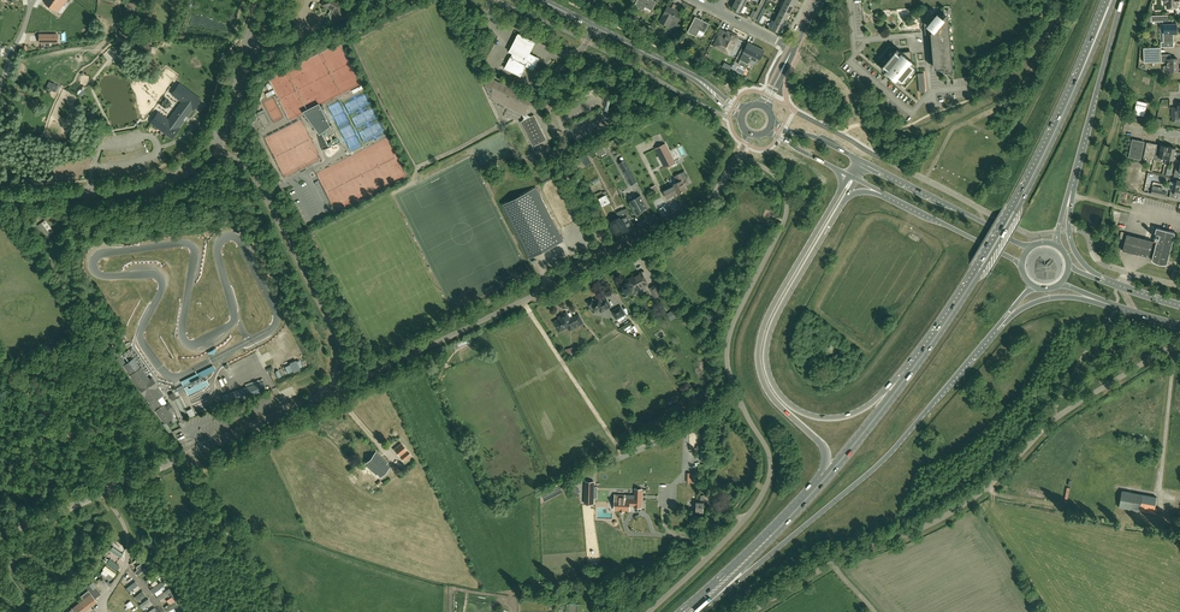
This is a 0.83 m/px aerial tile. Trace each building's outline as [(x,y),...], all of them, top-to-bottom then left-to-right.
[(44,2),(48,5),(51,7),(54,9),(57,5),(61,7),(65,2),(66,0),(46,0),(44,2)] [(338,0),(324,0),(321,5),(333,10),(337,25),(348,21),(342,2),(338,0)] [(634,6),(643,10),(645,7),(652,10),(657,1),(654,0),(648,0),(648,1),(645,0),(637,0),(634,6)] [(1164,1),(1165,3),(1167,3),(1167,8),(1168,8),(1169,8),(1172,8),(1176,7),(1176,4),(1179,4),(1179,0),(1164,0),(1164,1)] [(741,12),(744,5),(735,1),(732,8),(741,12)] [(790,12),(793,5),(785,1),(781,8),(790,12)] [(666,9),(660,21),(669,26),(675,29),(678,22),(683,13),(677,10),(679,6),(674,3),(672,8),(668,6),(666,9)] [(787,19),(790,12),(781,8),(778,14),(787,19)] [(755,19),(759,13),(753,10),(750,16),(750,17),(755,19)] [(783,26),(787,19),(778,14),(774,21),(783,26)] [(935,17),(924,18),(924,21),(924,25),(925,31),(925,34),(931,34),(934,68),(944,67),(944,72),(953,71),(948,18),(942,18),(937,14),(935,17)] [(1173,20),(1169,20),(1169,15),(1151,16),(1151,21),(1162,21),(1162,24),(1164,24),(1164,33),(1163,33),(1163,42),(1160,42),(1161,47),(1173,47),(1173,33),(1177,33),(1176,23),(1173,24),(1173,20)] [(687,32),(696,37),(700,30),(705,33),(709,23),(695,16),(687,32)] [(780,32),(783,26),(774,21),(771,28),(780,32)] [(718,35),(713,46),(714,46),(729,54),(734,46),(735,46),(736,45),(736,44),(736,43),(735,42),(736,42),(738,37),(731,34),(730,35),(727,34),(728,32),(720,28),(717,35),(718,35)] [(518,35),(509,52),(526,61),(535,43),(518,35)] [(738,64),(746,68),(752,56),(759,60),(764,50),(748,43),(738,64)] [(1161,61),(1161,47),(1143,48),(1144,62),(1161,61)] [(900,83),(916,64),(897,48),(895,51),(883,65),(881,67),(890,75),(900,83)] [(520,76),(525,66),(533,70),(535,66),(539,58),(528,52),(525,58),(513,51),(510,57),(504,68),(520,76)] [(1178,71),(1178,59),(1166,59),(1166,66),(1163,66),(1163,71),(1171,71),(1171,72),(1176,72),(1176,71),(1178,71)] [(534,100),(489,77),(485,85),(491,97),(526,115),(534,100)] [(54,91),(57,84),(51,82),(49,81),(46,88),(49,89),(54,91)] [(158,113),(151,122),(172,138),(179,128),(178,127),(184,120),(185,121),(185,120),(184,119),(186,116),(187,117),(188,117),(187,116),(192,108),(193,109),(200,99),(179,84),(172,94),(182,101),(177,108),(171,116),(168,120),(158,113)] [(1147,102),(1137,100),(1134,113),(1144,116),(1147,102)] [(1168,110),(1169,101),(1162,100),(1161,110),(1168,110)] [(1179,103),(1178,104),(1178,105),(1178,107),(1172,108),(1172,122),(1179,122),(1179,103)] [(330,125),(320,106),(304,114),(319,134),(317,135),(322,150),(322,151),(340,142),(331,124),(330,125)] [(546,140),(534,115),(521,122),(533,146),(546,140)] [(1144,141),(1132,139),(1128,157),(1140,160),(1144,141)] [(1146,142),(1143,157),(1154,160),(1156,148),(1157,144),(1146,142)] [(665,143),(655,148),(665,168),(675,163),(665,143)] [(1156,148),(1154,160),(1161,161),(1161,158),(1166,158),(1168,146),(1161,145),(1160,149),(1156,148)] [(1168,146),(1166,158),(1173,160),(1173,159),(1177,159),(1178,152),(1175,151),(1175,148),(1168,146)] [(611,174),(617,171),(614,165),(608,168),(611,174)] [(552,175),(548,167),(538,172),(542,180),(552,175)] [(629,167),(622,170),(627,178),(628,180),(634,176),(629,167)] [(667,198),(678,193),(686,189),(685,186),(689,184),(686,178),(684,179),(680,173),(675,176),(678,182),(674,184),(674,185),(663,190),(667,198)] [(1169,197),(1178,199),(1179,195),(1179,176),(1174,175),(1172,182),(1176,182),(1174,191),(1171,190),(1169,197)] [(616,182),(619,191),(626,189),(622,180),(616,182)] [(652,187),(655,194),(660,192),(656,185),(652,187)] [(1167,187),(1152,185),(1151,193),(1165,196),(1167,187)] [(558,230),(536,187),(502,204),(530,258),(564,241),(558,230)] [(608,199),(606,194),(598,198),(601,203),(608,199)] [(630,201),(629,202),(635,213),(636,213),(637,214),(642,211),(641,210),(643,209),(643,210),(644,210),(643,209),(647,207),(641,195),(637,196),(630,200),(630,201)] [(620,218),(619,218),(625,230),(627,233),(634,230),(629,220),(632,218),(631,216),(628,211),(625,212),(626,215),(620,218)] [(612,224),(608,226),(612,234),(616,232),(617,234),(625,230),(619,218),(620,218),(619,217),(610,221),(612,224)] [(1156,243),(1153,242),(1149,256),(1152,257),(1152,259),(1151,259),(1152,260),(1153,261),(1155,262),(1156,263),(1158,264),(1160,264),(1162,264),(1164,264),(1166,264),(1168,263),(1167,263),(1175,233),(1156,228),(1154,234),(1158,235),(1158,236),(1155,235),(1154,238),(1157,238),(1156,243)] [(1149,257),(1149,256),(1153,242),(1153,241),(1126,234),(1122,251),(1134,253),(1149,257)] [(642,272),(629,279),(635,291),(648,284),(642,272)] [(663,293),(658,284),(649,289),(655,298),(663,293)] [(592,299),(587,302),(591,308),(594,312),(599,309),(600,312),(605,309),(610,307),(606,299),(602,302),(599,298),(594,301),(592,299)] [(625,314),(621,306),(612,311),(616,318),(625,314)] [(675,308),(670,311),(674,318),(679,315),(675,308)] [(563,317),(555,321),(556,323),(555,325),(556,326),(556,327),(557,328),(559,329),(560,331),(567,327),(569,330),(574,328),(583,323),(579,315),(570,319),(567,313),(562,315),(563,317)] [(471,342),(468,337),(452,345),(455,350),(471,342)] [(574,353),(573,347),(565,350),(567,355),(574,353)] [(134,358),(123,365),(150,404),(149,404),(154,412),(156,411),(165,422),(172,417),(170,415),(173,413),(172,412),(175,410),(172,406),(169,408),(167,410),(163,405),(162,406),(157,399),(161,396),(155,388),(158,386),(152,377),(149,379),(134,358)] [(200,376),(189,381),(192,387),(202,381),(200,376)] [(236,390),(223,395),(226,404),(239,400),(266,390),(263,381),(236,390)] [(706,400),(702,394),(692,399),(696,405),(706,400)] [(173,401),(180,415),(186,412),(179,398),(173,401)] [(188,411),(191,418),(196,415),(193,408),(188,411)] [(662,416),(652,420),(657,428),(665,424),(662,416)] [(657,428),(652,420),(644,424),(648,432),(657,428)] [(394,449),(400,456),(407,450),(401,443),(394,449)] [(1111,475),(1116,453),(1104,451),(1101,470),(1108,471),(1108,475),(1111,475)] [(365,464),(376,474),(377,473),(380,476),(389,466),(386,463),(387,463),(376,452),(365,464)] [(1169,452),(1166,466),(1179,469),(1179,454),(1169,452)] [(1132,477),(1131,483),(1154,487),(1156,478),(1140,475),(1139,479),(1132,477)] [(1165,489),(1179,492),(1179,478),(1167,476),(1165,489)] [(594,481),(585,481),(585,503),(593,504),(593,498),(594,487),(594,481)] [(641,489),(635,489),(635,500),(630,500),(630,499),(625,499),(625,495),(615,495),(615,509),(629,510),(629,504),(635,504),(635,507),(641,507),(641,489)] [(1157,497),(1122,490),(1119,507),(1154,513),(1157,497)] [(124,584),(127,586),(134,581),(131,578),(124,584)] [(71,609),(73,611),(83,611),(97,600),(95,597),(100,593),(92,582),(85,588),(87,590),(80,596),(83,599),(71,609)] [(98,582),(96,584),(103,593),(105,591),(98,582)]
